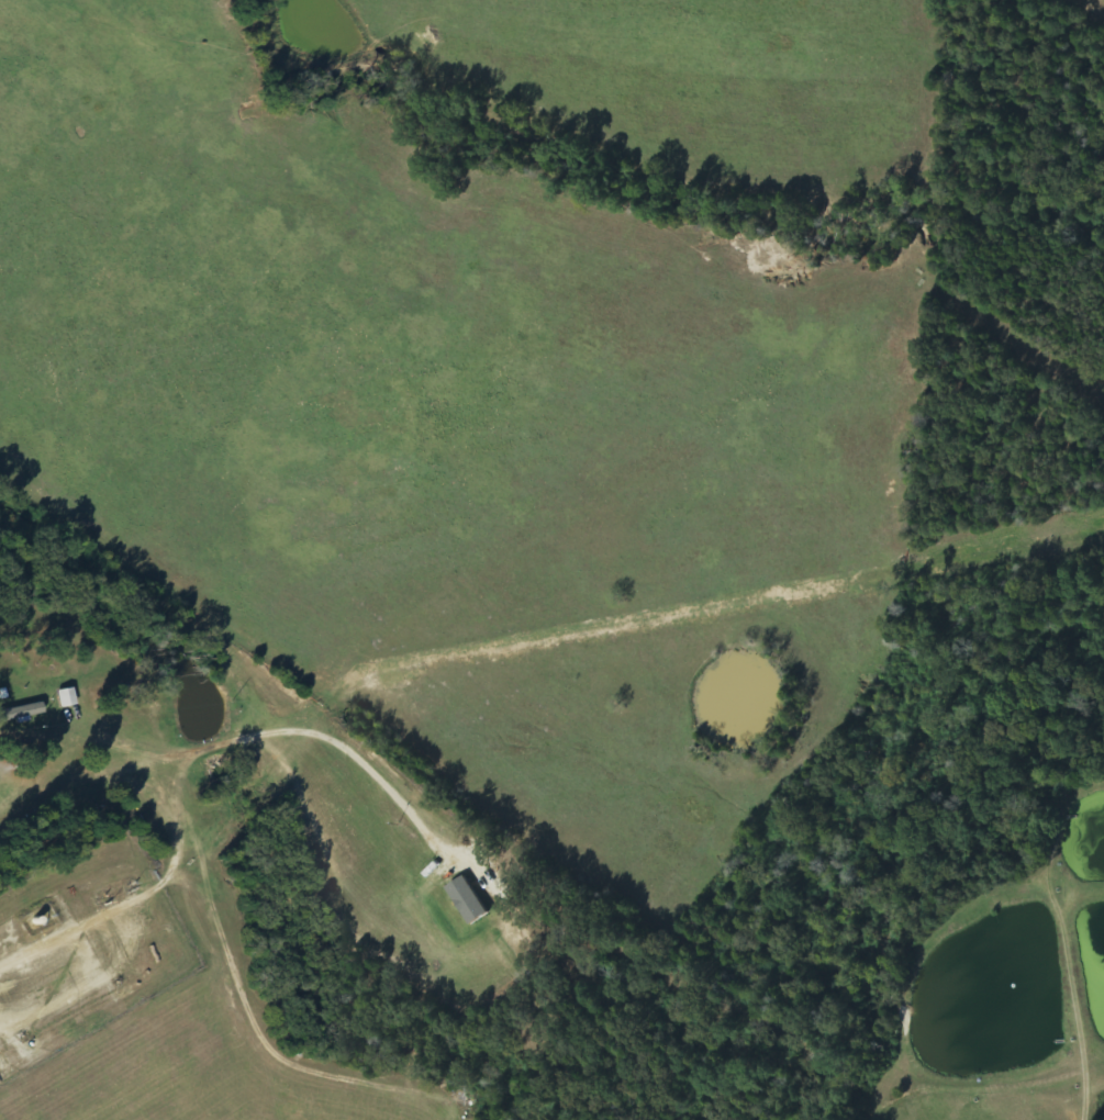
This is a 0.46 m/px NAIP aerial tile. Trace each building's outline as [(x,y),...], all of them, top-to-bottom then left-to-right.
[(59,707),(74,705),(71,688),(56,690),(59,707)] [(42,705),(0,709),(0,720),(44,715),(42,705)]
